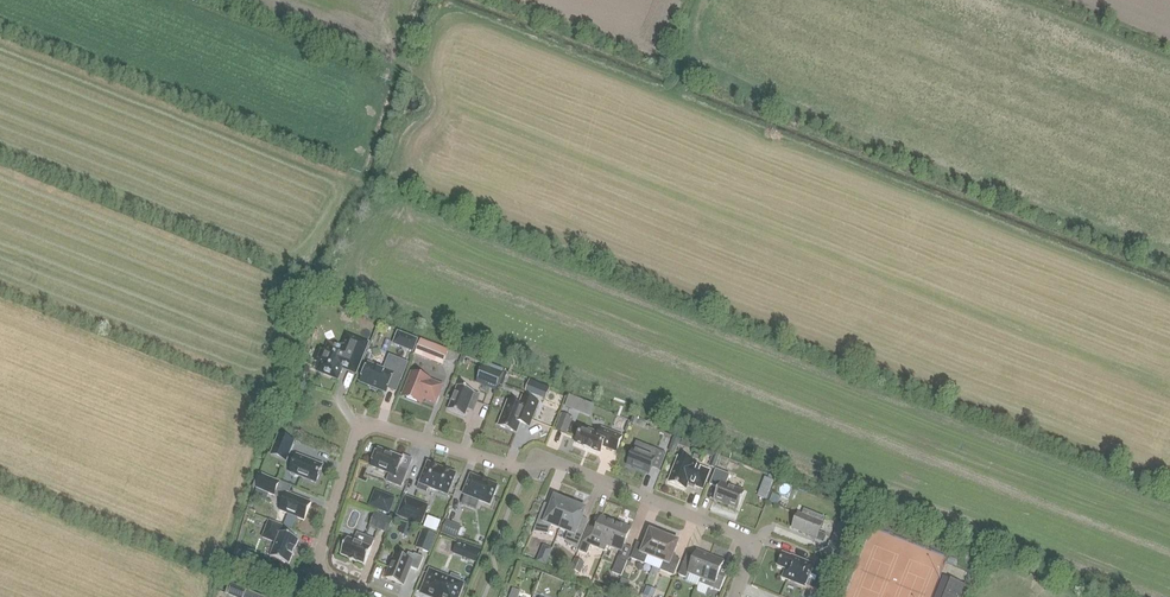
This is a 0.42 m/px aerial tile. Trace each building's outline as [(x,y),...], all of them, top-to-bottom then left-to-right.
[(337,378),(342,367),(355,373),(367,344),(347,336),(342,349),(329,344),(318,371),(337,378)] [(417,341),(404,336),(400,347),(413,352),(417,341)] [(442,366),(448,351),(421,340),(415,355),(442,366)] [(384,370),(369,364),(361,383),(386,393),(392,377),(401,381),(408,363),(389,356),(384,370)] [(484,365),(478,379),(498,387),(504,373),(484,365)] [(429,381),(413,374),(404,396),(420,403),(423,397),(435,402),(441,388),(428,383),(429,381)] [(529,382),(526,392),(545,400),(549,390),(549,389),(530,381),(529,382)] [(465,417),(468,409),(474,411),(480,396),(474,394),(475,393),(458,386),(448,410),(465,417)] [(569,396),(565,407),(572,410),(576,399),(569,396)] [(527,430),(531,421),(538,403),(524,397),(520,406),(509,402),(499,426),(516,433),(518,426),(527,430)] [(579,398),(575,410),(592,416),(596,405),(579,398)] [(554,427),(560,411),(550,407),(543,423),(554,427)] [(566,435),(573,418),(562,414),(555,430),(566,435)] [(622,437),(602,429),(600,435),(582,428),(576,444),(584,447),(584,448),(591,451),(591,450),(600,453),(603,447),(616,452),(622,437)] [(271,456),(287,462),(294,442),(279,436),(271,456)] [(634,450),(628,465),(649,474),(652,466),(660,469),(666,454),(652,448),(652,449),(638,443),(635,451),(634,450)] [(378,449),(371,467),(390,474),(387,482),(401,487),(408,471),(399,467),(403,458),(395,455),(394,455),(378,449)] [(316,484),(323,466),(297,455),(290,473),(316,484)] [(694,465),(695,464),(679,458),(670,482),(685,488),(687,483),(703,489),(710,471),(694,465)] [(419,484),(420,484),(418,489),(426,493),(428,488),(448,496),(457,474),(428,463),(419,484)] [(726,485),(730,475),(716,469),(710,485),(718,488),(714,500),(738,509),(745,493),(726,485)] [(280,483),(263,476),(258,490),(275,497),(280,483)] [(497,486),(471,476),(463,494),(490,505),(497,486)] [(768,476),(761,496),(771,500),(778,480),(768,476)] [(311,503),(287,493),(280,511),(288,514),(297,518),(304,521),(311,503)] [(774,493),(773,502),(782,504),(783,495),(774,493)] [(385,496),(379,509),(388,513),(394,499),(385,496)] [(420,525),(428,506),(404,496),(396,515),(420,525)] [(545,506),(544,505),(533,534),(535,529),(548,534),(551,525),(560,529),(570,505),(566,503),(566,502),(559,499),(558,500),(555,499),(554,499),(555,500),(550,512),(543,509),(545,506)] [(574,506),(570,505),(560,529),(569,532),(566,541),(578,546),(576,551),(577,552),(588,523),(587,523),(586,526),(579,523),(584,511),(585,511),(581,509),(582,508),(575,505),(574,506)] [(802,516),(798,514),(792,529),(808,535),(807,537),(824,544),(827,535),(819,532),(825,518),(804,510),(802,516)] [(388,534),(393,519),(375,512),(369,527),(388,534)] [(294,525),(297,518),(288,514),(285,522),(294,525)] [(591,546),(605,552),(616,523),(602,517),(597,530),(588,526),(578,551),(587,555),(591,546)] [(294,556),(296,550),(295,549),(299,540),(280,533),(282,526),(269,521),(262,538),(276,543),(270,557),(289,565),(293,555),(294,556)] [(456,540),(462,527),(446,521),(441,534),(456,540)] [(399,532),(409,535),(412,526),(402,523),(399,532)] [(630,529),(616,523),(605,552),(608,545),(622,551),(630,529)] [(845,548),(853,529),(839,523),(831,542),(845,548)] [(429,554),(436,536),(423,530),(419,539),(424,541),(420,550),(429,554)] [(637,543),(631,559),(644,564),(652,567),(664,537),(663,537),(663,536),(659,532),(657,534),(651,532),(645,546),(637,543)] [(664,537),(652,567),(660,571),(674,576),(680,560),(672,557),(678,543),(672,540),(672,538),(666,537),(666,538),(664,537)] [(341,555),(350,559),(349,560),(357,563),(357,562),(365,565),(372,548),(371,548),(374,540),(368,538),(365,546),(347,539),(341,555)] [(545,545),(540,562),(549,565),(554,547),(545,545)] [(476,562),(481,551),(467,546),(463,557),(476,562)] [(684,562),(678,575),(686,578),(688,572),(702,578),(711,556),(697,550),(691,565),(684,562)] [(406,559),(396,555),(386,578),(403,585),(410,568),(418,571),(424,558),(414,554),(414,555),(408,553),(406,559)] [(778,566),(786,569),(782,578),(805,587),(814,565),(791,556),(791,557),(783,554),(778,566)] [(724,561),(711,556),(702,578),(708,580),(706,586),(720,592),(725,579),(718,576),(724,561)] [(612,572),(621,576),(628,561),(618,557),(612,572)] [(956,560),(950,557),(947,563),(954,566),(956,560)] [(834,577),(839,565),(823,558),(818,570),(834,577)] [(585,563),(575,559),(570,570),(580,574),(585,563)] [(433,596),(458,596),(463,585),(459,583),(461,579),(452,575),(450,580),(430,572),(422,593),(433,596)] [(822,573),(820,579),(829,582),(832,577),(822,573)] [(965,586),(943,577),(935,596),(961,596),(965,586)] [(247,591),(230,584),(226,594),(229,595),(234,596),(244,596),(247,591)] [(644,594),(650,596),(654,596),(656,591),(647,587),(644,594)] [(521,592),(513,589),(510,596),(519,596),(521,592)]
